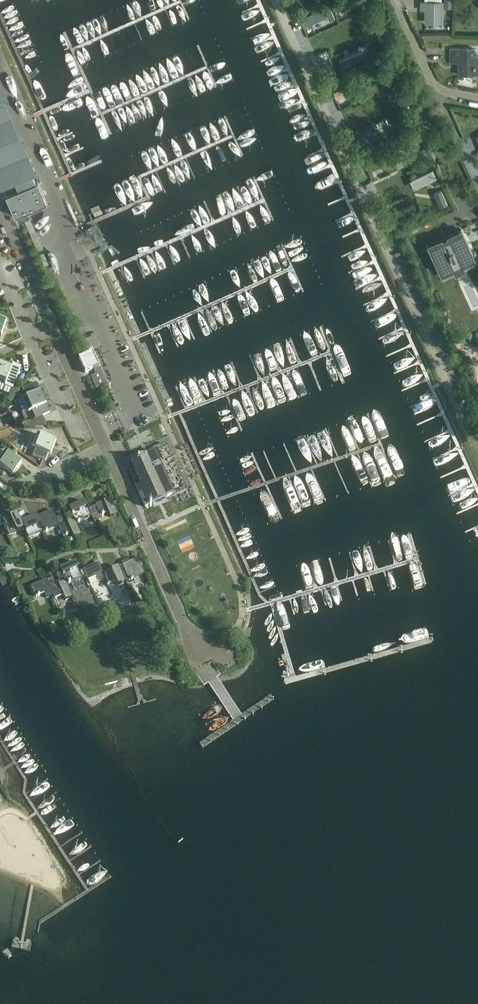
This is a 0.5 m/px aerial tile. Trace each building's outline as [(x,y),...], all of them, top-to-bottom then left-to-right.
[(442,3),(421,2),(421,10),(426,10),(425,22),(441,23),(442,3)] [(309,20),(325,13),(322,6),(306,12),(309,20)] [(475,75),(477,75),(477,56),(475,56),(475,48),(450,49),(450,62),(459,62),(459,75),(475,75)] [(382,76),(386,83),(396,76),(391,70),(382,76)] [(338,92),(361,83),(359,76),(335,85),(338,92)] [(368,76),(361,78),(364,84),(370,82),(368,76)] [(1,189),(7,186),(10,193),(4,195),(14,216),(26,211),(37,206),(42,204),(46,202),(37,182),(36,182),(33,175),(35,173),(36,173),(0,92),(0,186),(1,189)] [(401,153),(414,148),(412,141),(399,146),(401,153)] [(424,149),(417,152),(420,158),(427,154),(424,149)] [(433,156),(426,159),(433,174),(440,171),(433,156)] [(42,248),(29,218),(23,221),(36,250),(42,248)] [(442,239),(427,246),(442,277),(454,271),(456,275),(466,271),(464,266),(476,261),(462,230),(447,236),(448,238),(443,240),(442,239)] [(44,252),(40,254),(44,265),(48,263),(44,252)] [(92,352),(78,359),(85,373),(94,370),(96,375),(91,377),(95,388),(106,383),(99,367),(92,352)] [(15,382),(17,378),(19,372),(21,367),(13,364),(11,367),(0,363),(0,384),(12,389),(15,382)] [(40,391),(36,383),(22,389),(26,398),(22,399),(28,413),(32,411),(35,419),(36,420),(37,420),(39,425),(45,424),(42,416),(49,413),(46,405),(46,404),(40,391)] [(45,461),(48,454),(50,455),(56,441),(37,434),(32,448),(35,449),(32,457),(45,461)] [(144,456),(131,462),(141,486),(136,488),(145,508),(173,495),(186,489),(166,445),(163,446),(153,451),(154,452),(144,457),(144,456)] [(5,451),(0,458),(0,466),(13,475),(21,463),(5,451)] [(91,508),(94,514),(98,512),(99,516),(108,512),(110,517),(118,514),(110,498),(95,505),(95,506),(91,508)] [(94,514),(91,508),(88,510),(84,501),(68,508),(73,520),(74,520),(76,524),(91,517),(90,515),(94,514)] [(57,523),(63,520),(61,516),(56,519),(52,510),(37,517),(36,517),(43,531),(43,533),(58,526),(57,523)] [(19,519),(25,516),(23,512),(18,515),(17,514),(7,518),(8,518),(2,521),(3,524),(6,531),(14,527),(17,532),(23,529),(24,529),(19,519)] [(36,517),(37,517),(36,516),(27,520),(25,516),(19,519),(24,529),(23,529),(25,533),(33,529),(36,535),(43,531),(36,517)] [(81,535),(76,524),(74,520),(73,520),(65,524),(63,520),(57,523),(58,526),(63,537),(71,533),(74,538),(81,535)] [(193,531),(180,536),(183,545),(197,540),(193,531)] [(7,560),(10,564),(18,559),(16,555),(7,560)] [(123,579),(127,577),(129,581),(144,574),(137,558),(122,565),(125,571),(121,573),(123,579)] [(86,576),(83,570),(79,571),(75,562),(59,569),(61,573),(57,575),(59,580),(63,578),(65,582),(67,584),(85,576),(86,576)] [(107,572),(105,567),(101,568),(98,563),(83,570),(86,576),(85,576),(90,586),(103,580),(106,585),(107,585),(105,579),(103,574),(107,572)] [(125,583),(123,579),(121,573),(125,571),(122,565),(107,572),(103,574),(105,579),(107,585),(116,581),(118,586),(125,583)] [(48,585),(54,582),(53,578),(47,581),(46,579),(31,586),(35,597),(44,593),(46,598),(53,595),(48,585)] [(72,597),(67,584),(65,582),(56,586),(54,582),(48,585),(53,595),(55,599),(63,595),(65,600),(72,597)]
